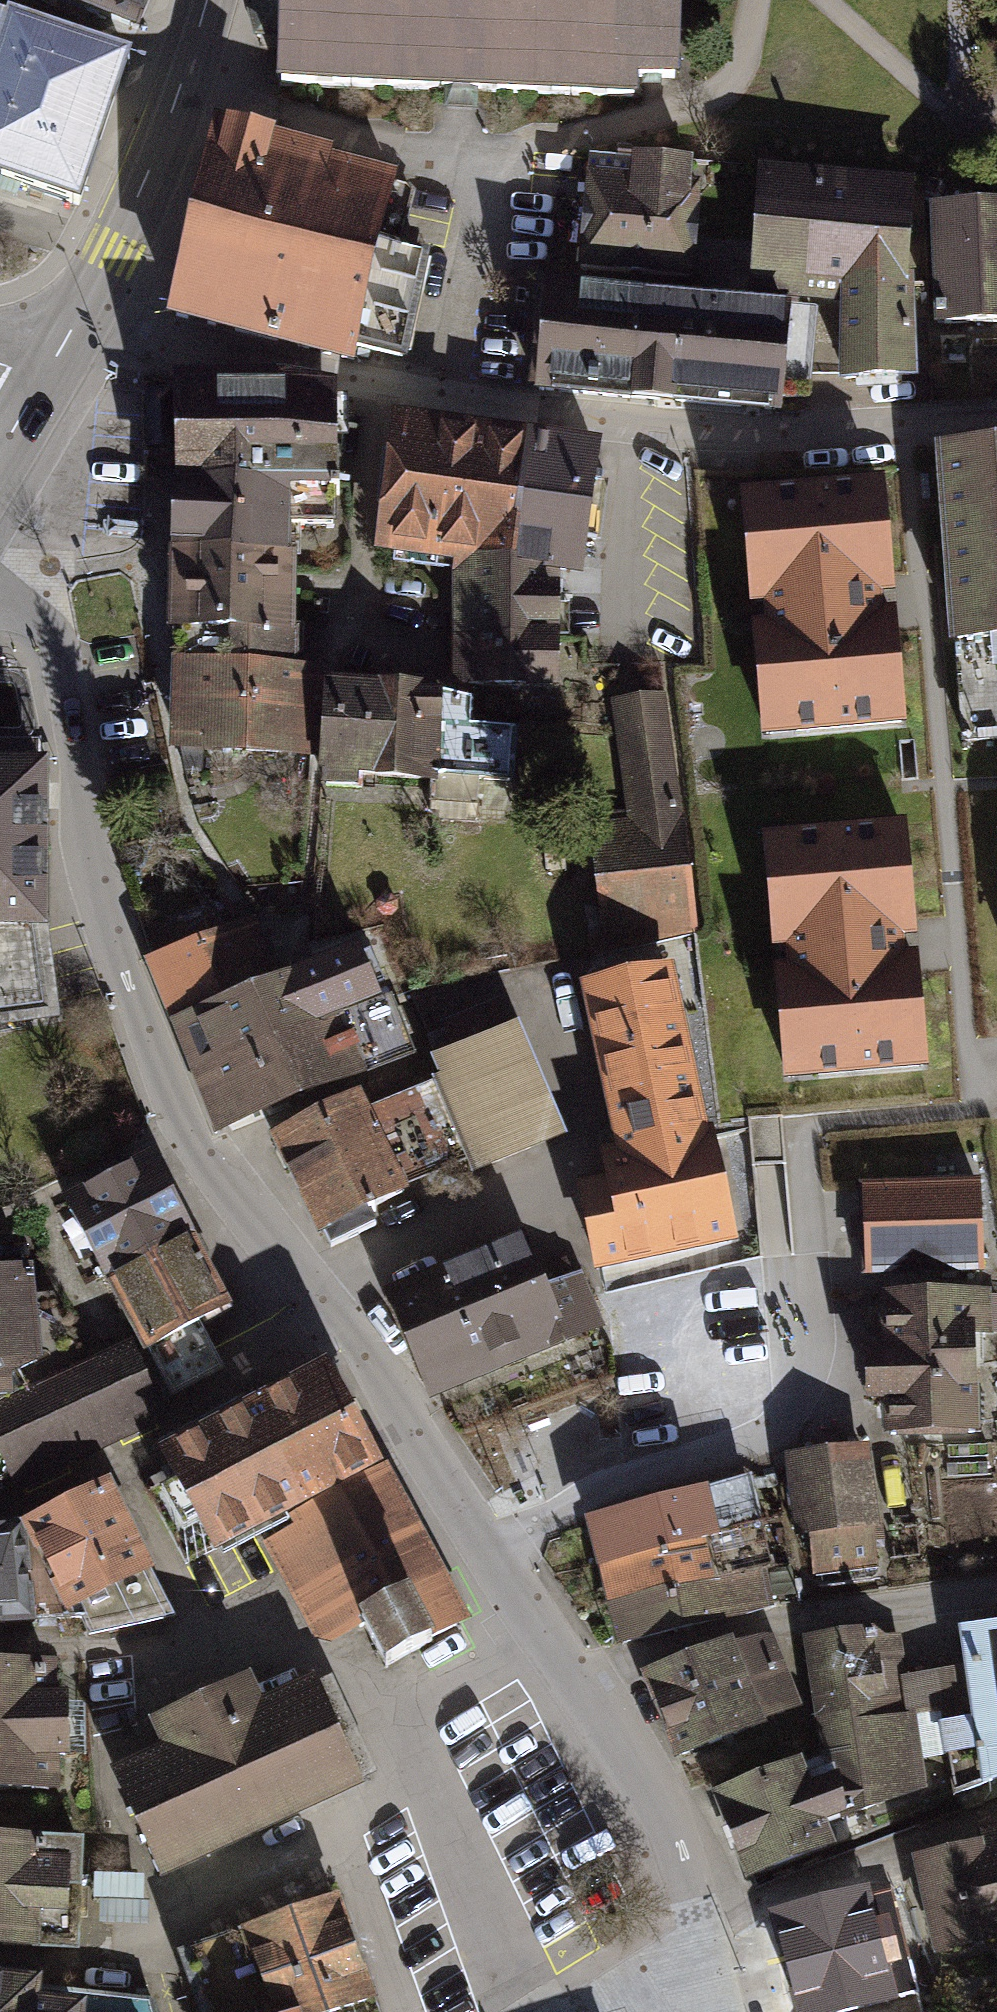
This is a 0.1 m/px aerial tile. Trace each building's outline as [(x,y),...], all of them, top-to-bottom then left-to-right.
[(28,1),(62,18),(71,1),(153,31),(164,0),(29,0),(28,1)] [(256,28),(282,28),(281,81),(445,86),(445,100),(463,101),(481,101),(481,91),(640,95),(641,79),(682,80),(684,0),(248,0),(256,28)] [(14,23),(12,29),(0,25),(0,26),(0,190),(84,220),(138,67),(14,23)] [(405,182),(213,136),(196,207),(181,267),(167,328),(350,371),(352,359),(371,284),(423,296),(433,259),(389,249),(405,182)] [(692,168),(592,161),(584,266),(697,274),(703,188),(690,187),(692,168)] [(912,188),(757,175),(751,289),(839,295),(839,391),(915,386),(907,295),(912,188)] [(936,220),(939,336),(996,334),(996,218),(936,220)] [(405,372),(423,296),(371,284),(352,359),(405,372)] [(643,310),(537,302),(530,397),(636,405),(643,310)] [(814,321),(643,310),(636,405),(775,417),(776,402),(810,400),(814,321)] [(168,388),(167,493),(334,496),(336,391),(168,388)] [(526,438),(392,420),(374,559),(452,569),(510,576),(526,438)] [(598,449),(526,438),(510,576),(556,582),(584,586),(588,542),(600,543),(607,487),(593,486),(598,449)] [(932,464),(950,749),(996,746),(996,460),(932,464)] [(882,488),(736,501),(747,617),(761,616),(762,632),(749,633),(759,748),(906,735),(896,620),(884,621),(883,613),(882,603),(893,602),(882,488)] [(334,496),(167,493),(165,563),(285,566),(285,536),(334,536),(334,496)] [(173,645),(173,673),(300,676),(301,637),(293,636),(295,566),(285,566),(165,563),(163,645),(173,645)] [(510,576),(452,569),(451,641),(557,645),(556,582),(510,576)] [(557,645),(451,641),(449,689),(555,693),(557,645)] [(171,731),(170,760),(177,760),(181,760),(185,773),(202,774),(203,762),(310,765),(313,677),(300,676),(173,673),(171,731)] [(613,697),(616,730),(669,725),(665,691),(613,697)] [(474,702),(322,692),(316,785),(320,786),(319,797),(355,800),(356,788),(429,793),(428,815),(442,824),(478,826),(480,789),(512,791),(516,731),(472,728),(474,702)] [(669,725),(616,730),(624,813),(595,815),(600,854),(591,856),(602,933),(590,937),(591,951),(697,924),(677,793),(669,725)] [(0,756),(0,1023),(59,1015),(45,924),(44,757),(0,756)] [(908,821),(764,833),(774,946),(786,945),(788,964),(776,965),(786,1078),(928,1066),(918,950),(906,951),(906,943),(905,935),(918,933),(908,821)] [(256,913),(143,959),(168,1018),(280,971),(256,913)] [(353,940),(292,966),(315,1023),(378,997),(353,940)] [(604,1179),(578,1184),(594,1269),(739,1241),(716,1124),(706,1126),(674,959),(579,978),(612,1145),(598,1148),(604,1179)] [(292,966),(280,971),(304,1028),(329,1088),(341,1083),(315,1023),(292,966)] [(304,1028),(280,971),(168,1018),(190,1075),(304,1028)] [(435,1054),(430,1057),(437,1075),(430,1077),(433,1086),(465,1159),(472,1175),(570,1134),(510,992),(440,1021),(444,1029),(427,1036),(435,1054)] [(388,994),(378,997),(315,1023),(341,1083),(413,1054),(388,994)] [(329,1088),(304,1028),(190,1075),(215,1134),(329,1088)] [(356,1098),(272,1136),(316,1234),(324,1231),(329,1242),(377,1221),(372,1209),(411,1192),(407,1184),(465,1159),(433,1086),(364,1117),(356,1098)] [(152,1147),(62,1196),(106,1277),(185,1235),(196,1229),(152,1147)] [(981,1179),(860,1183),(863,1277),(984,1272),(981,1179)] [(521,1231),(382,1289),(401,1337),(541,1279),(521,1231)] [(106,1277),(173,1396),(224,1367),(198,1321),(225,1305),(185,1235),(106,1277)] [(541,1279),(401,1337),(428,1401),(606,1327),(582,1271),(545,1286),(541,1279)] [(0,1277),(0,1396),(26,1390),(17,1371),(42,1361),(37,1317),(27,1274),(0,1277)] [(990,1290),(881,1292),(882,1346),(865,1346),(866,1402),(884,1401),(885,1430),(977,1429),(976,1317),(990,1316),(990,1290)] [(0,1396),(0,1479),(8,1476),(14,1489),(165,1423),(131,1338),(26,1390),(0,1396)] [(325,1360),(155,1449),(209,1552),(379,1462),(325,1360)] [(868,1445),(786,1455),(796,1538),(811,1536),(816,1574),(882,1566),(868,1445)] [(471,1617),(387,1463),(289,1516),(294,1526),(262,1543),(320,1649),(361,1627),(382,1666),(471,1617)] [(109,1478),(18,1522),(63,1622),(81,1621),(88,1637),(173,1617),(109,1478)] [(748,1479),(584,1519),(596,1567),(760,1527),(748,1479)] [(0,1525),(0,1625),(63,1622),(18,1522),(0,1525)] [(760,1527),(596,1567),(606,1605),(764,1568),(769,1567),(760,1527)] [(764,1568),(606,1605),(616,1646),(773,1608),(764,1568)] [(960,1628),(965,1665),(971,1716),(939,1724),(946,1756),(956,1795),(996,1779),(996,1623),(960,1628)] [(745,1881),(837,1846),(826,1822),(927,1788),(922,1759),(909,1674),(903,1633),(884,1634),(883,1624),(803,1635),(821,1751),(711,1793),(745,1881)] [(733,1639),(641,1674),(674,1761),(806,1711),(775,1629),(735,1644),(733,1639)] [(0,1665),(0,1789),(58,1788),(58,1756),(68,1756),(67,1693),(55,1693),(55,1664),(0,1665)] [(971,1716),(965,1665),(909,1674),(922,1759),(946,1756),(939,1724),(971,1716)] [(158,1745),(107,1769),(159,1878),(361,1784),(311,1677),(262,1700),(249,1671),(146,1720),(158,1745)] [(0,1835),(0,1946),(75,1949),(79,1838),(0,1835)] [(913,1858),(934,1953),(996,1939),(996,1840),(913,1858)] [(144,1875),(92,1874),(92,1899),(98,1899),(97,1925),(149,1926),(149,1898),(144,1898),(144,1875)] [(771,1915),(797,2011),(848,2011),(921,1993),(891,1883),(771,1915)] [(337,1896),(176,1953),(198,2011),(321,2011),(373,1995),(337,1896)] [(0,1975),(0,2011),(158,2011),(156,2002),(38,1991),(38,1979),(0,1975)]
